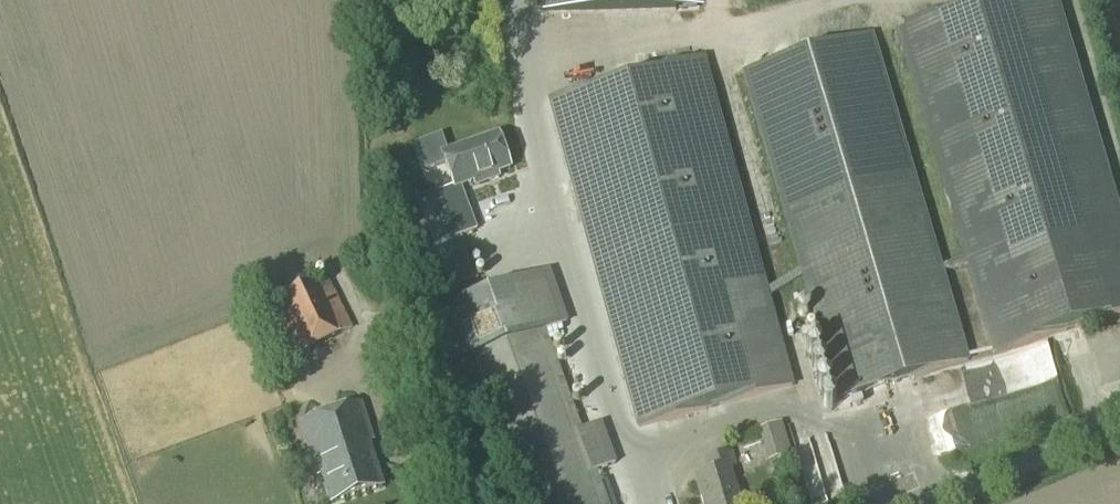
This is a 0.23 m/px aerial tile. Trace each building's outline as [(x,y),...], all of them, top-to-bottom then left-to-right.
[(587,14),(676,12),(675,0),(542,0),(543,16),(587,14)] [(1056,0),(998,0),(898,29),(967,261),(940,269),(871,35),(744,73),(840,398),(967,361),(942,274),(968,266),(994,354),(1119,317),(1119,218),(1056,0)] [(637,431),(643,429),(794,387),(705,56),(547,100),(637,431)] [(475,186),(498,178),(497,174),(510,169),(497,135),(442,155),(454,188),(389,212),(423,301),(476,281),(460,237),(477,230),(461,188),(474,183),(475,186)] [(546,330),(568,322),(549,272),(426,316),(457,401),(481,392),(499,443),(496,444),(497,449),(501,448),(521,503),(607,503),(596,473),(616,466),(601,424),(581,430),(546,330)] [(299,356),(352,330),(327,280),(274,305),(299,356)] [(382,488),(367,444),(372,442),(359,404),(302,423),(319,477),(323,475),(332,503),(382,488)] [(731,469),(735,468),(731,453),(704,462),(708,475),(694,479),(702,503),(742,503),(731,469)]
